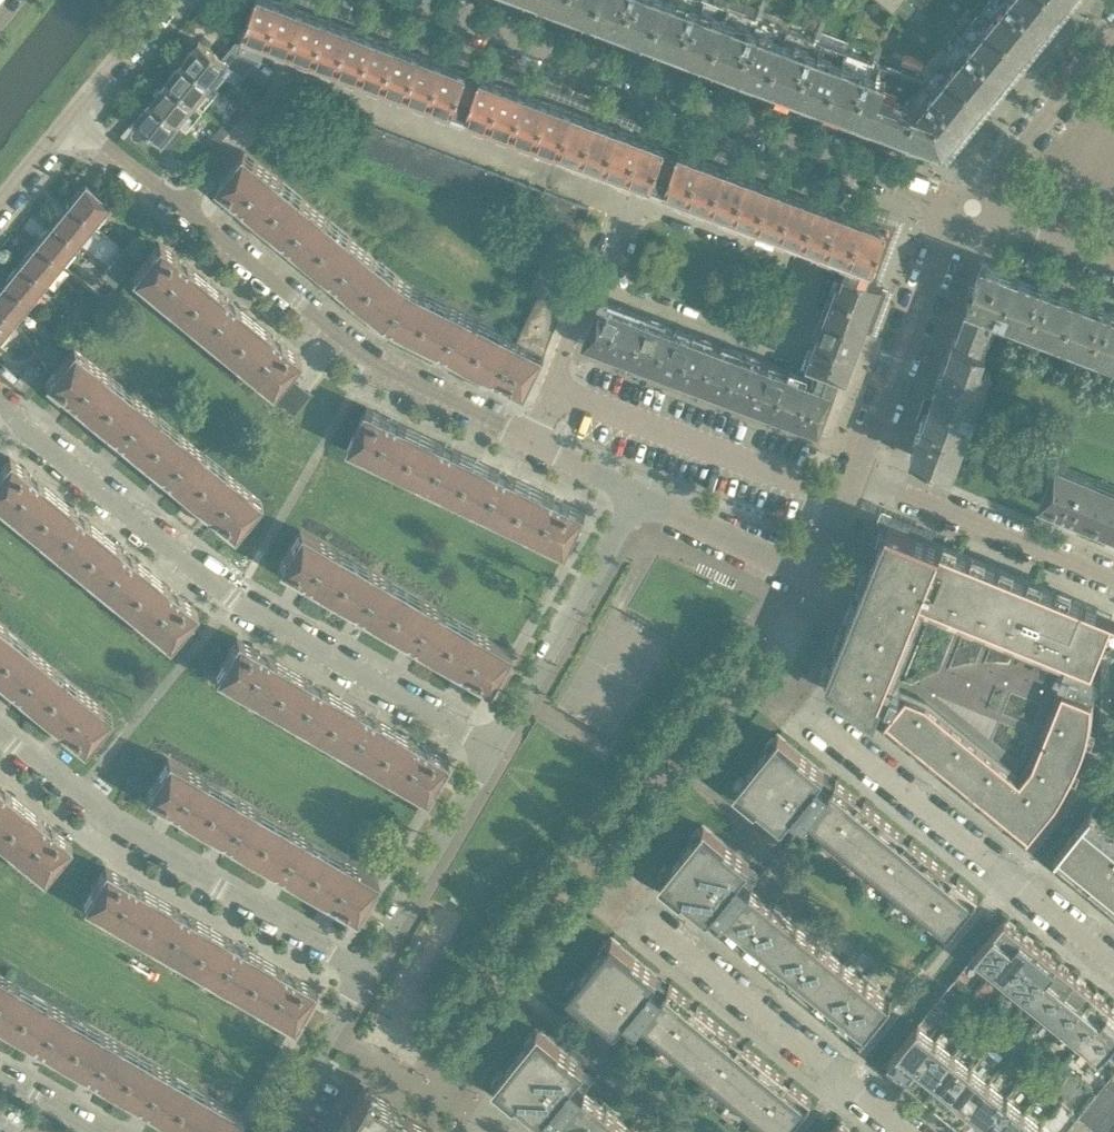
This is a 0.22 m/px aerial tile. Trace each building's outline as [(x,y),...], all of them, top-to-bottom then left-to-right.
[(240,40),(262,49),(267,35),(851,254),(847,267),(846,266),(845,268),(866,276),(867,276),(872,262),(874,263),(888,225),(679,147),(677,153),(664,148),(666,142),(480,73),(478,78),(466,74),(468,68),(287,0),(255,0),(240,40)] [(594,15),(600,0),(553,0),(594,15)] [(594,15),(650,36),(664,0),(600,0),(594,15)] [(718,0),(664,0),(650,36),(711,59),(732,5),(718,0)] [(894,11),(903,0),(881,0),(894,11)] [(980,11),(1025,47),(1063,0),(989,0),(980,11)] [(732,5),(711,59),(768,81),(788,26),(732,5)] [(1025,47),(980,11),(940,59),(985,96),(1025,47)] [(846,48),(788,26),(768,81),(826,102),(846,48)] [(199,39),(183,59),(212,83),(217,86),(233,66),(222,57),(199,39)] [(262,49),(240,40),(236,39),(229,48),(251,66),(261,54),(260,54),(262,49)] [(251,66),(229,48),(222,57),(233,66),(244,75),(251,66)] [(846,48),(826,102),(884,124),(904,70),(846,48)] [(183,59),(167,79),(196,102),(212,83),(183,59)] [(985,96),(940,59),(925,78),(904,70),(884,124),(944,146),(985,96)] [(167,79),(150,99),(179,122),(196,102),(167,79)] [(134,118),(163,142),(179,122),(150,99),(134,118)] [(238,104),(230,113),(238,119),(246,110),(238,104)] [(341,113),(326,107),(316,134),(331,140),(341,113)] [(230,113),(222,124),(230,130),(238,119),(230,113)] [(356,118),(341,113),(331,140),(346,145),(356,118)] [(370,124),(356,118),(346,145),(360,151),(370,124)] [(222,124),(214,133),(222,139),(230,130),(222,124)] [(385,129),(370,124),(360,151),(375,156),(385,129)] [(400,135),(385,129),(375,156),(390,162),(400,135)] [(222,139),(214,133),(206,143),(213,149),(222,139)] [(414,140),(400,135),(390,162),(404,167),(414,140)] [(429,146),(414,140),(404,167),(418,173),(429,146)] [(443,151),(429,146),(418,173),(433,178),(443,151)] [(293,189),(245,150),(216,185),(264,224),(293,189)] [(458,157),(443,151),(433,178),(448,184),(458,157)] [(472,162),(458,157),(448,184),(462,189),(472,162)] [(487,167),(472,162),(462,189),(477,195),(487,167)] [(502,173),(487,167),(477,195),(492,200),(502,173)] [(517,178),(502,173),(492,200),(506,206),(517,178)] [(531,184),(517,178),(506,206),(521,211),(531,184)] [(84,181),(68,201),(94,223),(111,203),(84,181)] [(545,189),(531,184),(521,211),(535,216),(545,189)] [(293,189),(264,224),(311,262),(339,227),(293,189)] [(560,195),(545,189),(535,216),(550,222),(560,195)] [(575,200),(560,195),(550,222),(564,227),(575,200)] [(590,206),(575,200),(564,227),(579,233),(590,206)] [(68,201),(51,222),(77,244),(94,223),(68,201)] [(51,222),(35,241),(61,263),(77,244),(51,222)] [(386,265),(339,227),(311,262),(357,300),(386,265)] [(539,293),(517,338),(545,353),(567,298),(558,293),(577,245),(552,235),(530,289),(539,293)] [(124,247),(137,258),(143,250),(130,240),(124,247)] [(35,241),(19,261),(45,282),(61,263),(35,241)] [(159,241),(130,276),(177,315),(206,280),(159,241)] [(114,260),(108,267),(120,277),(126,270),(114,260)] [(19,261),(3,281),(29,302),(45,282),(19,261)] [(991,323),(1010,271),(983,261),(968,302),(969,303),(956,336),(982,346),(991,323)] [(406,282),(386,265),(357,300),(385,323),(416,339),(437,297),(406,282)] [(120,277),(108,267),(102,274),(114,285),(120,277)] [(866,276),(845,268),(841,279),(838,279),(825,314),(864,329),(882,281),(867,276),(866,276)] [(1059,348),(1078,296),(1010,271),(991,323),(1059,348)] [(254,319),(206,280),(177,315),(225,354),(254,319)] [(0,284),(0,311),(13,322),(29,302),(3,281),(0,284)] [(1078,296),(1059,348),(1113,369),(1113,310),(1078,296)] [(490,325),(437,297),(416,339),(470,365),(490,325)] [(81,299),(75,306),(88,317),(94,310),(81,299)] [(646,318),(621,308),(598,300),(583,340),(631,358),(646,318)] [(88,317),(75,306),(69,314),(82,324),(88,317)] [(13,322),(0,311),(0,338),(13,322)] [(864,329),(825,314),(807,362),(827,369),(822,384),(836,389),(841,375),(847,377),(864,329)] [(693,335),(646,318),(631,358),(678,375),(693,335)] [(300,357),(254,319),(225,354),(271,392),(287,373),(300,357)] [(517,338),(490,325),(470,365),(525,393),(545,353),(517,338)] [(741,353),(693,335),(678,375),(726,393),(741,353)] [(975,410),(992,363),(997,351),(982,346),(956,336),(955,336),(933,395),(975,410)] [(49,339),(43,346),(56,356),(62,349),(49,339)] [(73,345),(44,381),(91,419),(120,384),(73,345)] [(56,356),(43,346),(37,353),(50,364),(56,356)] [(788,371),(741,353),(726,393),(773,411),(788,371)] [(802,376),(788,371),(773,411),(821,429),(836,389),(822,384),(827,369),(807,362),(802,376)] [(29,363),(12,384),(23,392),(40,372),(29,363)] [(287,373),(271,392),(270,394),(281,402),(298,382),(287,373)] [(298,382),(281,402),(293,412),(310,391),(298,382)] [(120,384),(91,419),(139,458),(168,423),(120,384)] [(975,410),(933,395),(911,454),(953,469),(975,410)] [(423,432),(367,406),(347,447),(402,473),(423,432)] [(168,423),(139,458),(185,496),(214,461),(168,423)] [(476,458),(423,432),(402,473),(456,499),(476,458)] [(9,456),(0,467),(0,507),(27,529),(56,494),(9,456)] [(530,484),(476,458),(456,499),(510,525),(530,484)] [(214,461),(185,496),(233,535),(262,500),(214,461)] [(1039,503),(1064,513),(1096,526),(1112,485),(1055,462),(1039,503)] [(586,511),(530,484),(510,525),(567,552),(586,511)] [(1112,485),(1096,526),(1113,533),(1113,485),(1112,485)] [(104,533),(56,494),(27,529),(75,568),(104,533)] [(1105,633),(1112,616),(1113,617),(1113,614),(1097,607),(894,524),(888,522),(859,593),(864,597),(854,610),(852,609),(832,656),(832,659),(827,671),(874,709),(875,708),(885,717),(885,718),(1027,834),(1057,799),(1058,799),(1062,792),(1067,785),(1072,774),(1077,765),(1084,748),(1088,738),(1090,728),(1091,724),(1092,718),(1093,715),(1093,711),(1093,707),(1094,702),(1094,697),(1094,695),(1093,695),(1093,664),(1105,633)] [(277,568),(299,581),(329,598),(352,559),(299,528),(277,568)] [(150,571),(104,533),(75,568),(121,606),(150,571)] [(404,589),(352,559),(329,598),(381,628),(404,589)] [(197,610),(150,571),(121,606),(169,645),(197,610)] [(456,619),(404,589),(381,628),(433,658),(456,619)] [(510,650),(456,619),(433,658),(487,689),(510,650)] [(18,637),(0,623),(0,659),(18,637)] [(0,659),(0,681),(35,710),(64,675),(18,637),(0,659)] [(214,676),(266,706),(289,667),(236,637),(214,676)] [(341,697),(289,667),(266,706),(318,736),(341,697)] [(64,675),(35,710),(83,749),(112,714),(64,675)] [(394,728),(341,697),(318,736),(371,767),(394,728)] [(447,759),(394,728),(371,767),(424,798),(447,759)] [(779,731),(778,732),(736,783),(783,821),(784,820),(795,829),(790,835),(792,836),(808,816),(807,814),(835,779),(824,770),(825,769),(779,731)] [(167,757),(145,796),(197,826),(220,787),(167,757)] [(854,853),(884,817),(864,801),(863,802),(856,796),(857,795),(836,778),(835,779),(807,814),(808,816),(854,853)] [(0,784),(0,833),(24,804),(0,784)] [(271,817),(220,787),(197,826),(249,856),(271,817)] [(24,804),(0,833),(0,843),(42,878),(71,842),(24,804)] [(324,848),(271,817),(249,856),(302,887),(324,848)] [(901,892),(931,855),(911,839),(910,840),(906,837),(903,835),(904,833),(884,817),(854,853),(901,892)] [(1054,856),(1113,908),(1113,845),(1083,820),(1054,856)] [(704,823),(670,864),(662,875),(708,912),(709,911),(720,920),(749,885),(750,887),(767,866),(765,865),(761,871),(749,862),(750,861),(704,823)] [(378,879),(324,848),(302,887),(355,918),(378,879)] [(948,931),(977,895),(978,894),(957,877),(956,878),(950,873),(951,872),(931,855),(901,892),(947,929),(946,930),(948,931)] [(157,895),(105,865),(82,904),(134,935),(157,895)] [(767,960),(796,924),(750,887),(749,885),(720,920),(719,921),(740,939),(741,938),(747,943),(747,944),(767,960)] [(208,925),(157,895),(134,935),(186,964),(208,925)] [(1023,930),(1007,918),(1005,916),(987,938),(1005,952),(1023,930)] [(814,999),(843,962),(796,924),(767,960),(787,977),(788,976),(794,981),(793,982),(814,999)] [(261,956),(208,925),(186,964),(238,995),(261,956)] [(1041,945),(1025,932),(1023,930),(1005,952),(1023,967),(1041,945)] [(612,935),(579,976),(570,987),(616,1024),(617,1023),(629,1032),(624,1038),(625,1039),(642,1019),(640,1018),(669,983),(658,974),(659,972),(612,935)] [(1112,1040),(1094,1025),(1077,1011),(1059,996),(1041,981),(1023,967),(1005,952),(987,938),(975,953),(975,954),(956,977),(957,977),(954,981),(959,984),(962,981),(1072,1071),(1053,1094),(943,1004),(946,1001),(941,997),(939,1000),(938,999),(919,1022),(918,1022),(906,1038),(924,1052),(941,1067),(959,1082),(977,1096),(995,1111),(1012,1125),(1021,1131),(1066,1131),(1113,1073),(1113,1058),(1104,1050),(1112,1040)] [(1059,960),(1043,946),(1041,945),(1023,967),(1041,981),(1059,960)] [(315,987),(261,956),(238,995),(292,1026),(315,987)] [(1077,974),(1060,961),(1059,960),(1041,981),(1059,996),(1077,974)] [(861,1037),(892,1000),(890,999),(889,1000),(843,962),(814,999),(834,1015),(835,1014),(841,1019),(840,1020),(861,1037)] [(0,973),(0,1025),(8,1030),(31,991),(0,973)] [(1094,989),(1078,975),(1077,974),(1059,996),(1077,1011),(1094,989)] [(686,1055),(715,1020),(716,1019),(697,1004),(696,1005),(693,1002),(690,1000),(691,999),(670,981),(669,983),(640,1018),(642,1019),(686,1055)] [(1112,1004),(1095,989),(1094,989),(1077,1011),(1094,1025),(1112,1004)] [(83,1021),(31,991),(8,1030),(61,1060),(83,1021)] [(1113,1004),(1112,1004),(1094,1025),(1112,1040),(1113,1038),(1113,1005),(1113,1004)] [(735,1095),(764,1059),(744,1042),(743,1043),(737,1038),(738,1037),(716,1019),(715,1020),(686,1055),(735,1095)] [(135,1051),(83,1021),(61,1060),(113,1090),(135,1051)] [(529,1037),(504,1067),(500,1064),(493,1072),(497,1076),(495,1078),(542,1116),(543,1115),(554,1124),(582,1089),(584,1090),(601,1070),(599,1069),(595,1074),(583,1065),(584,1064),(538,1026),(536,1028),(532,1025),(525,1033),(529,1037)] [(924,1052),(906,1038),(888,1059),(906,1074),(924,1052)] [(188,1082),(135,1051),(113,1090),(166,1121),(188,1082)] [(924,1052),(906,1074),(924,1089),(941,1067),(924,1052)] [(811,1099),(812,1098),(791,1080),(790,1082),(784,1076),(785,1075),(764,1059),(735,1095),(780,1131),(784,1131),(811,1099)] [(941,1067),(924,1089),(941,1103),(959,1082),(941,1067)] [(1113,1078),(1098,1096),(1110,1106),(1113,1100),(1113,1079),(1113,1078)] [(188,1082),(166,1121),(184,1131),(231,1131),(242,1113),(188,1082)] [(959,1082),(941,1103),(959,1118),(977,1096),(959,1082)] [(334,1131),(333,1131),(433,1131),(434,1130),(388,1104),(391,1099),(362,1083),(334,1131)] [(630,1127),(584,1090),(582,1089),(554,1124),(553,1125),(562,1131),(626,1131),(630,1127)] [(959,1118),(977,1131),(995,1111),(977,1096),(959,1118)] [(1082,1116),(1083,1116),(1094,1125),(1110,1106),(1098,1096),(1082,1116)] [(1113,1122),(1113,1109),(1110,1106),(1094,1125),(1102,1131),(1106,1131),(1113,1122)] [(977,1131),(1006,1131),(1012,1125),(995,1111),(977,1131)] [(841,1121),(839,1119),(829,1131),(855,1131),(841,1121)]
